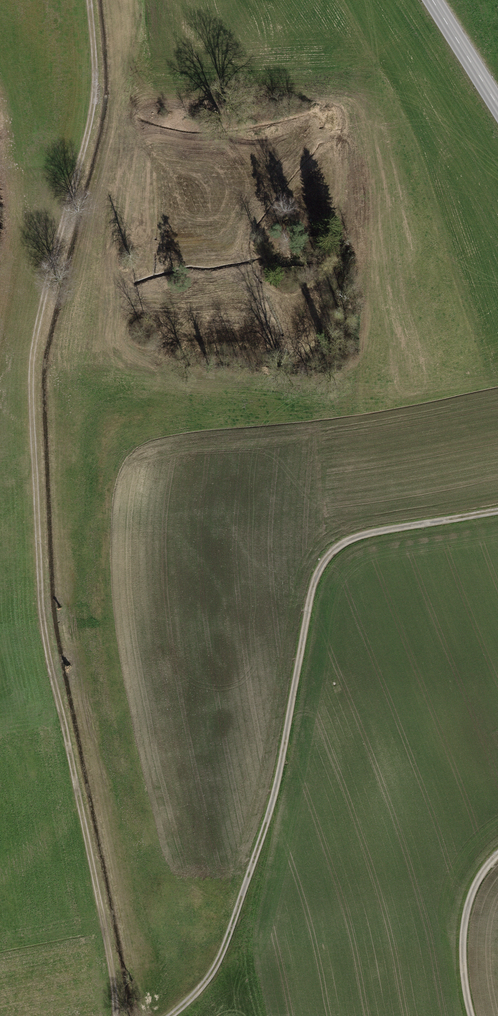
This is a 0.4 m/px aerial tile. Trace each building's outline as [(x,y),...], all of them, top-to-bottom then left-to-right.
[(307,244),(307,247),(313,246),(313,250),(318,250),(320,250),(319,239),(306,240),(307,244)]
